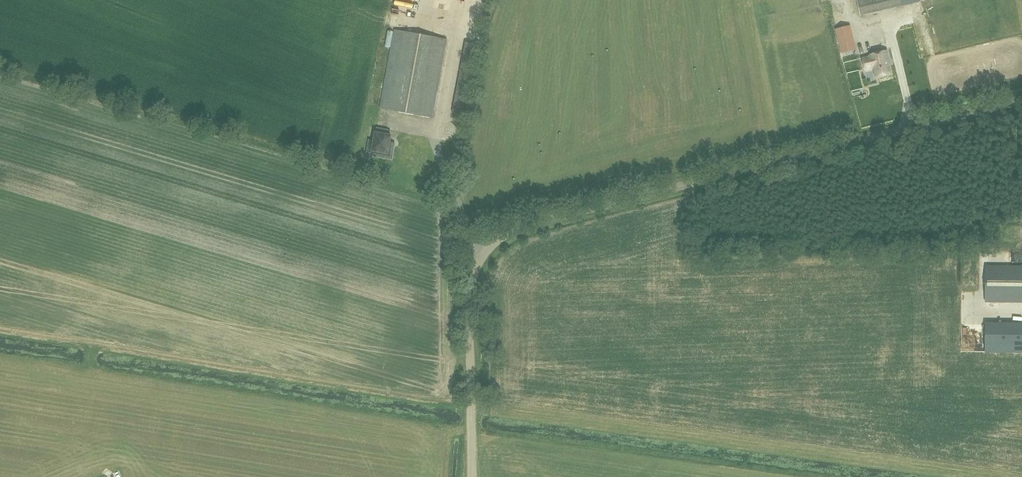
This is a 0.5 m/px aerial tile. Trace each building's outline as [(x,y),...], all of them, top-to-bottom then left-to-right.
[(933,12),(939,46),(1021,31),(1021,25),(1017,0),(1001,0),(933,12)] [(868,12),(866,1),(857,3),(860,14),(868,12)] [(839,13),(842,24),(852,22),(849,10),(839,13)] [(844,48),(859,45),(855,27),(840,31),(844,48)] [(380,107),(432,117),(446,38),(394,29),(380,107)] [(874,69),(876,78),(891,74),(887,60),(889,59),(887,51),(870,55),(871,56),(862,58),(865,71),(874,69)] [(388,129),(376,127),(374,139),(369,138),(367,148),(374,149),(373,154),(391,158),(393,147),(388,146),(390,135),(387,134),(388,129)] [(1021,295),(1021,261),(992,262),(992,296),(1021,295)]
